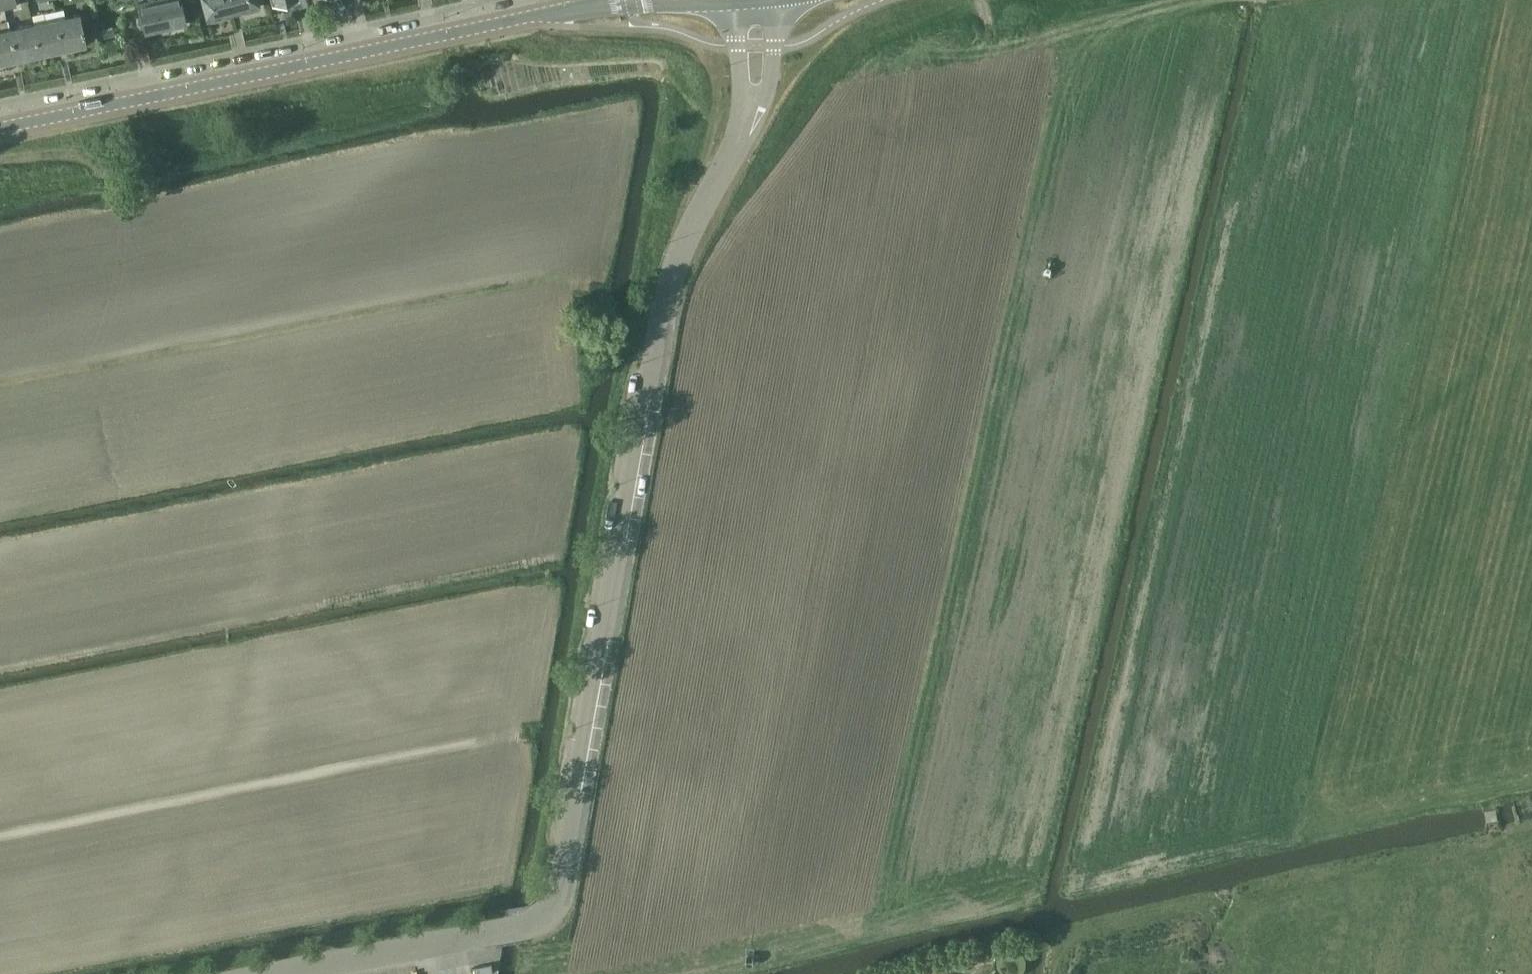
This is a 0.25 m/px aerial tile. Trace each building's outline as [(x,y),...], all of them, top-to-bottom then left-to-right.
[(15,6),(14,0),(2,0),(4,8),(15,6)] [(138,0),(145,31),(185,22),(180,0),(140,0),(138,0)] [(233,11),(230,0),(204,0),(209,17),(233,11)] [(233,11),(258,4),(256,0),(230,0),(233,11)] [(54,11),(55,20),(61,48),(85,43),(79,15),(66,17),(64,8),(54,11)] [(32,25),(38,53),(61,48),(55,20),(54,11),(44,13),(46,22),(32,25)] [(14,58),(38,53),(32,25),(18,28),(16,19),(6,21),(14,58)] [(14,58),(6,21),(0,23),(0,28),(1,31),(0,31),(0,61),(14,58)]
